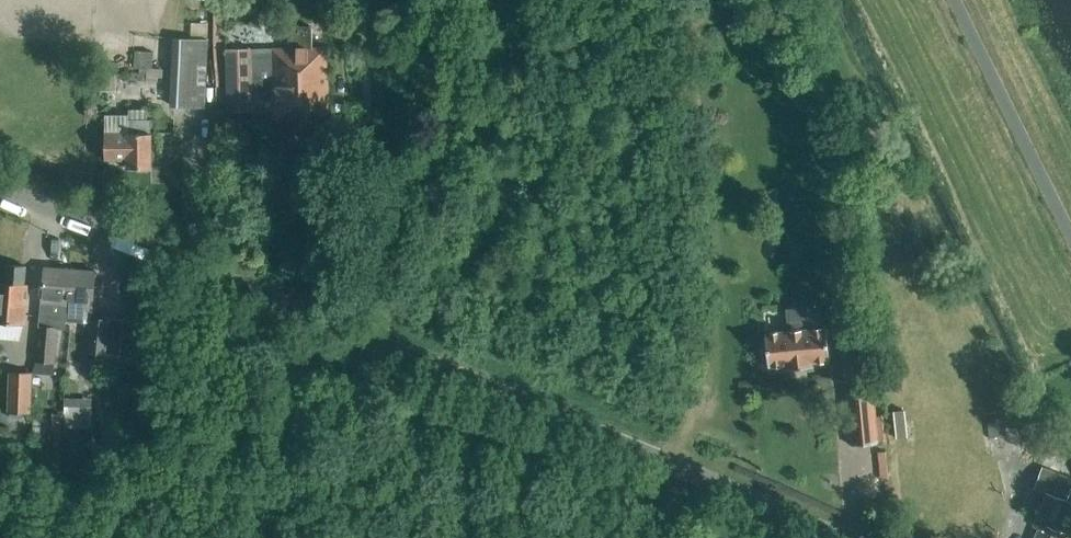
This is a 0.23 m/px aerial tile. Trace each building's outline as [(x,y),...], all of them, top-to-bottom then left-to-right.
[(205,108),(208,39),(172,37),(169,107),(194,108),(205,108)] [(328,118),(327,47),(225,49),(226,112),(273,111),(273,119),(293,119),(294,130),(313,130),(312,118),(328,118)] [(163,66),(152,66),(153,50),(134,49),(133,76),(163,77),(163,66)] [(128,114),(105,114),(105,142),(100,147),(105,151),(105,160),(127,160),(127,168),(151,168),(151,133),(150,133),(150,120),(147,120),(147,111),(128,111),(128,114)] [(25,266),(7,265),(5,284),(0,283),(0,323),(24,325),(27,285),(24,285),(25,266)] [(65,324),(70,270),(44,268),(36,360),(32,373),(53,374),(54,362),(57,328),(65,329),(66,324),(65,324)] [(65,324),(66,324),(66,321),(83,323),(85,308),(92,309),(95,272),(70,270),(65,324)] [(810,307),(784,308),(785,325),(810,324),(810,307)] [(107,354),(110,319),(91,318),(88,353),(107,354)] [(812,366),(812,362),(829,360),(826,327),(765,333),(768,366),(786,364),(786,369),(812,366)] [(31,414),(32,373),(8,372),(7,413),(31,414)] [(852,445),(878,442),(871,376),(845,379),(852,445)] [(91,428),(91,398),(64,398),(64,406),(64,428),(91,428)] [(1043,412),(1026,414),(1025,405),(1009,406),(1010,416),(1020,415),(1023,451),(1046,450),(1043,412)] [(51,430),(63,429),(62,411),(51,411),(51,430)] [(1035,537),(1064,537),(1070,520),(1070,503),(1066,501),(1070,489),(1070,478),(1041,467),(1034,488),(1046,493),(1033,526),(1039,529),(1035,537)]
